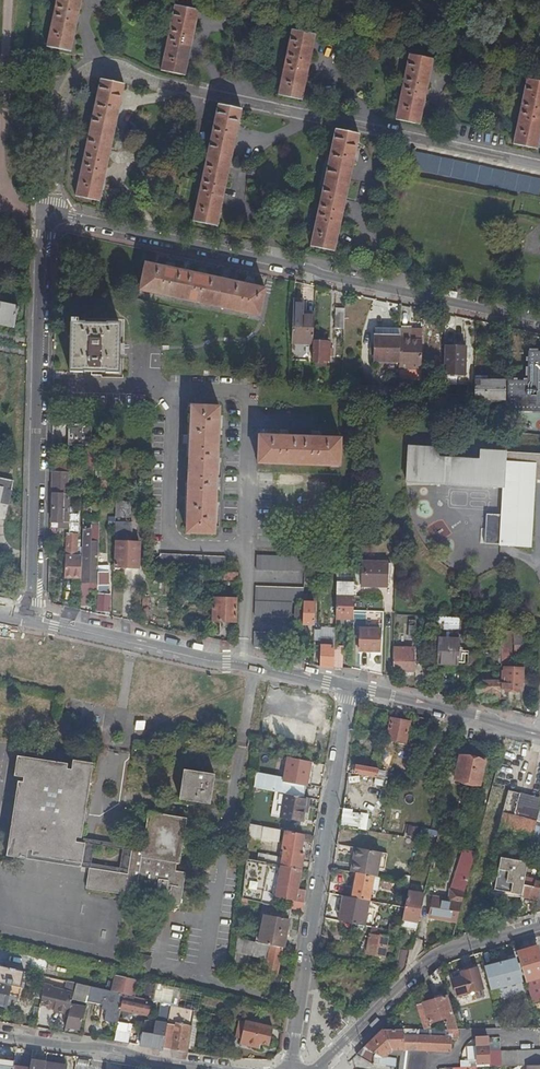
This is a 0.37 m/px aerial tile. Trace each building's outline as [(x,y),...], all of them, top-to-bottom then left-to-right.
[(47,47),(71,52),(82,0),(57,0),(47,47)] [(199,11),(175,6),(162,71),(185,76),(199,11)] [(316,36),(293,31),(279,96),(303,101),(316,36)] [(421,125),(435,60),(410,55),(397,120),(421,125)] [(539,143),(539,82),(527,79),(514,145),(539,149),(539,143)] [(125,85),(100,80),(76,197),(100,202),(125,85)] [(242,110),(218,105),(193,222),(217,227),(242,110)] [(310,247),(334,252),(359,135),(335,130),(310,247)] [(414,152),(410,169),(539,197),(539,179),(414,152)] [(253,282),(245,280),(243,287),(204,277),(206,271),(197,269),(195,276),(174,271),(176,264),(167,262),(166,268),(144,264),(139,290),(257,317),(263,291),(252,288),(253,282)] [(353,311),(361,312),(361,295),(353,295),(353,311)] [(303,302),(293,302),(291,344),(312,345),(312,342),(313,317),(302,317),(303,302)] [(17,309),(0,305),(0,326),(13,328),(17,309)] [(333,328),(343,329),(344,308),(334,308),(333,328)] [(106,370),(107,373),(117,374),(119,324),(104,324),(104,327),(84,326),(84,323),(78,323),(79,318),(71,318),(68,371),(83,372),(83,369),(106,370)] [(374,363),(399,364),(400,337),(400,332),(375,331),(374,363)] [(412,340),(413,337),(400,337),(399,364),(399,369),(422,369),(422,340),(412,340)] [(329,343),(312,342),(312,345),(312,363),(326,364),(326,362),(328,362),(329,343)] [(466,347),(444,346),(443,374),(466,375),(466,347)] [(507,380),(507,413),(539,412),(539,351),(528,351),(529,380),(507,380)] [(382,392),(399,393),(399,379),(383,378),(382,392)] [(506,380),(475,380),(474,401),(505,401),(506,380)] [(213,534),(218,406),(189,406),(186,532),(213,534)] [(90,445),(90,423),(67,422),(66,444),(90,445)] [(338,440),(319,439),(320,434),(310,433),(310,439),(286,437),(286,432),(279,431),(278,437),(259,436),(258,462),(337,466),(338,440)] [(473,461),(441,459),(437,459),(439,449),(420,448),(408,448),(405,483),(419,484),(441,485),(503,489),(501,517),(485,516),(484,546),(504,546),(530,547),(533,480),(539,480),(539,455),(506,453),(480,452),(480,461),(473,461)] [(67,494),(68,473),(53,472),(52,472),(50,523),(58,523),(58,529),(66,529),(67,522),(70,522),(70,515),(71,495),(67,494)] [(10,498),(13,482),(0,479),(0,500),(1,496),(10,498)] [(0,500),(0,505),(8,507),(10,498),(1,496),(0,500)] [(132,518),(132,502),(117,502),(118,518),(132,518)] [(77,546),(77,540),(78,516),(70,515),(70,522),(68,555),(76,555),(77,546)] [(130,521),(114,521),(114,541),(115,542),(114,566),(136,567),(137,542),(120,541),(119,537),(130,538),(130,521)] [(92,589),(96,590),(96,586),(97,571),(98,541),(91,541),(91,529),(83,529),(81,556),(80,578),(80,582),(90,582),(92,582),(92,589)] [(160,553),(159,569),(173,570),(223,572),(225,572),(226,556),(160,553)] [(80,578),(81,556),(76,555),(65,555),(65,578),(80,578)] [(255,570),(303,572),(303,557),(255,555),(255,570)] [(387,586),(387,563),(361,563),(360,586),(387,586)] [(107,572),(97,571),(96,586),(97,586),(98,594),(97,611),(109,612),(109,594),(106,594),(107,572)] [(223,579),(238,580),(238,572),(225,572),(223,572),(223,579)] [(346,614),(353,615),(353,585),(335,584),(334,618),(346,618),(346,614)] [(291,602),(302,603),(302,602),(302,588),(254,586),(253,615),(290,617),(291,602)] [(160,597),(158,607),(153,606),(152,615),(170,618),(171,609),(168,608),(170,598),(160,597)] [(213,620),(236,622),(237,599),(213,598),(213,620)] [(313,602),(302,602),(302,603),(302,606),(301,618),(301,624),(307,624),(312,624),(313,602)] [(292,618),(301,618),(302,606),(292,605),(292,618)] [(458,626),(470,626),(470,619),(438,618),(437,664),(458,664),(459,640),(450,640),(450,636),(448,636),(448,625),(458,626)] [(493,641),(502,641),(502,631),(502,620),(494,620),(493,641)] [(459,640),(458,626),(448,625),(448,636),(450,636),(450,640),(459,640)] [(470,626),(458,626),(459,640),(469,641),(470,626)] [(379,651),(380,628),(359,628),(359,650),(379,651)] [(289,649),(289,634),(253,631),(252,646),(289,649)] [(511,631),(502,631),(502,641),(502,643),(511,643),(511,631)] [(319,665),(333,666),(334,644),(334,638),(319,637),(319,665)] [(525,641),(518,641),(518,645),(514,645),(514,652),(524,652),(525,641)] [(511,643),(502,643),(501,664),(511,664),(511,643)] [(341,667),(342,645),(334,644),(333,666),(341,667)] [(492,667),(494,667),(495,658),(498,658),(498,648),(479,647),(478,666),(492,667)] [(404,671),(414,671),(415,667),(415,659),(412,659),(412,648),(394,648),(393,671),(404,671)] [(424,651),(415,650),(415,659),(415,667),(423,667),(424,651)] [(492,667),(492,681),(501,681),(501,671),(501,667),(494,667),(492,667)] [(503,672),(501,671),(501,681),(501,699),(508,699),(508,691),(522,691),(524,669),(503,668),(503,672)] [(501,681),(492,681),(478,681),(478,692),(482,693),(482,698),(501,699),(501,681)] [(364,719),(355,717),(353,728),(373,732),(376,717),(364,715),(364,719)] [(416,730),(425,732),(428,719),(419,717),(416,730)] [(389,727),(388,731),(387,738),(405,742),(409,722),(391,718),(389,727)] [(506,767),(514,768),(521,741),(513,739),(506,767)] [(528,745),(522,744),(520,751),(526,753),(528,745)] [(479,785),(485,758),(479,757),(478,760),(460,756),(455,779),(479,785)] [(93,763),(85,762),(73,760),(72,770),(66,768),(66,765),(48,762),(27,759),(20,758),(17,757),(14,776),(17,777),(22,778),(22,782),(17,781),(6,856),(17,857),(27,859),(28,849),(32,850),(31,854),(38,856),(74,861),(81,862),(83,850),(84,842),(76,841),(75,841),(76,836),(77,836),(82,837),(93,763)] [(284,780),(306,784),(310,785),(313,772),(309,771),(311,762),(288,757),(284,778),(255,772),(254,787),(282,793),(284,780)] [(356,764),(354,774),(357,774),(379,778),(380,774),(377,772),(378,769),(356,764)] [(180,799),(207,803),(210,774),(184,770),(180,799)] [(215,775),(210,774),(207,803),(211,803),(215,775)] [(381,788),(383,779),(379,778),(357,774),(355,782),(357,783),(381,788)] [(414,784),(415,777),(406,776),(405,783),(414,784)] [(488,802),(504,806),(508,791),(511,782),(495,778),(488,802)] [(284,780),(282,793),(284,793),(304,797),(306,784),(284,780)] [(521,794),(508,791),(504,806),(498,831),(531,840),(535,824),(514,818),(521,794)] [(303,822),(307,798),(304,797),(284,793),(280,818),(303,822)] [(340,809),(338,824),(358,828),(361,812),(340,809)] [(127,873),(106,870),(104,891),(128,894),(128,889),(136,890),(135,896),(180,902),(185,873),(176,871),(177,862),(180,863),(186,818),(147,813),(142,847),(131,846),(127,873)] [(278,841),(280,830),(250,824),(248,836),(260,838),(278,841)] [(282,860),(281,865),(301,868),(304,853),(300,852),(303,834),(285,831),(282,849),(283,849),(282,860)] [(384,868),(387,853),(353,847),(350,871),(357,873),(374,876),(376,867),(384,868)] [(261,856),(260,861),(281,865),(282,860),(261,856)] [(279,878),(274,905),(291,908),(302,910),(305,890),(298,888),(301,868),(281,865),(260,861),(246,858),(242,899),(248,900),(262,902),(264,891),(266,892),(268,881),(276,877),(279,878)] [(456,922),(468,877),(467,877),(472,862),(462,859),(457,874),(456,874),(451,889),(449,900),(434,896),(429,917),(456,922)] [(507,893),(522,896),(524,884),(528,864),(506,859),(504,859),(502,860),(501,862),(493,898),(505,900),(507,893)] [(395,861),(394,868),(407,870),(409,864),(395,861)] [(87,889),(104,891),(106,870),(89,868),(87,889)] [(357,873),(353,897),(369,900),(372,886),(378,887),(380,877),(374,876),(357,873)] [(535,881),(534,886),(524,884),(522,896),(539,900),(539,894),(539,882),(535,881)] [(401,922),(417,925),(423,898),(407,894),(401,922)] [(365,925),(369,900),(353,897),(344,895),(339,920),(365,925)] [(282,947),(291,908),(274,905),(267,904),(259,942),(270,945),(282,947)] [(395,939),(395,932),(389,930),(385,930),(369,926),(368,934),(370,935),(367,953),(384,956),(385,950),(392,951),(393,945),(386,944),(387,938),(395,939)] [(267,959),(270,945),(259,942),(237,938),(233,976),(245,979),(248,955),(267,959)] [(270,945),(267,959),(265,971),(277,974),(282,947),(270,945)] [(539,1000),(539,962),(539,953),(538,945),(536,946),(537,947),(517,953),(532,1003),(539,1000)] [(408,951),(396,948),(391,970),(387,986),(404,970),(408,951)] [(485,967),(490,989),(517,982),(517,983),(522,981),(516,959),(485,967)] [(0,966),(0,983),(21,987),(24,971),(0,966)] [(461,972),(462,976),(451,979),(456,996),(483,988),(477,968),(461,972)] [(442,985),(436,969),(428,977),(432,988),(442,985)] [(277,974),(265,971),(263,984),(278,988),(281,975),(277,974)] [(135,996),(136,996),(139,980),(116,974),(112,991),(124,993),(135,996)] [(77,983),(68,980),(65,992),(52,988),(52,986),(43,984),(42,992),(40,1004),(49,1007),(49,1009),(53,1010),(53,1011),(68,1015),(71,1005),(72,999),(77,983)] [(8,1006),(10,995),(19,997),(21,987),(0,983),(0,1004),(8,1006)] [(90,985),(77,983),(72,999),(86,1002),(90,985)] [(90,987),(87,1002),(101,1005),(106,1006),(106,1010),(104,1021),(117,1024),(118,1021),(120,1009),(123,994),(90,987)] [(161,991),(155,989),(153,1000),(159,1002),(161,991)] [(135,996),(124,993),(123,994),(120,1009),(131,1011),(130,1014),(133,1015),(134,1011),(148,1014),(150,1003),(134,1000),(135,996)] [(446,996),(435,999),(441,1019),(448,1017),(449,1021),(448,1021),(449,1029),(458,1029),(454,1015),(452,1015),(446,996)] [(420,1007),(418,1008),(424,1029),(431,1027),(429,1023),(441,1019),(435,999),(423,1003),(425,1009),(421,1010),(420,1007)] [(532,1003),(534,1011),(539,1009),(539,1000),(532,1003)] [(189,1040),(186,1039),(184,1052),(213,1056),(215,1057),(222,1015),(171,1004),(170,1009),(168,1017),(176,1019),(176,1022),(188,1024),(186,1037),(189,1037),(189,1040)] [(85,1007),(71,1005),(68,1015),(66,1026),(79,1029),(85,1007)] [(168,1017),(170,1009),(161,1008),(158,1022),(155,1021),(153,1033),(142,1032),(140,1045),(163,1048),(168,1017)] [(176,1019),(168,1017),(163,1048),(184,1052),(186,1039),(186,1037),(188,1024),(176,1022),(176,1019)] [(155,1021),(152,1018),(151,1018),(144,1020),(141,1022),(139,1031),(142,1032),(153,1033),(155,1021)] [(273,1026),(245,1020),(240,1042),(256,1046),(257,1041),(269,1044),(273,1026)] [(134,1024),(118,1021),(117,1024),(114,1040),(131,1043),(134,1024)] [(408,1068),(425,1068),(426,1050),(451,1051),(451,1039),(458,1039),(459,1029),(458,1029),(449,1029),(424,1029),(383,1029),(357,1055),(372,1064),(396,1067),(397,1058),(385,1056),(387,1053),(392,1049),(410,1050),(408,1068)] [(490,1063),(489,1052),(488,1037),(476,1038),(478,1061),(461,1060),(461,1067),(478,1067),(478,1064),(490,1064),(490,1063)] [(399,1068),(408,1068),(410,1050),(392,1049),(387,1053),(401,1055),(399,1068)] [(490,1063),(490,1064),(490,1066),(527,1065),(539,1065),(539,1051),(493,1052),(494,1063),(490,1063)] [(14,1066),(14,1061),(0,1058),(0,1068),(13,1068),(14,1066)] [(46,1062),(31,1060),(30,1068),(45,1068),(46,1062)]
